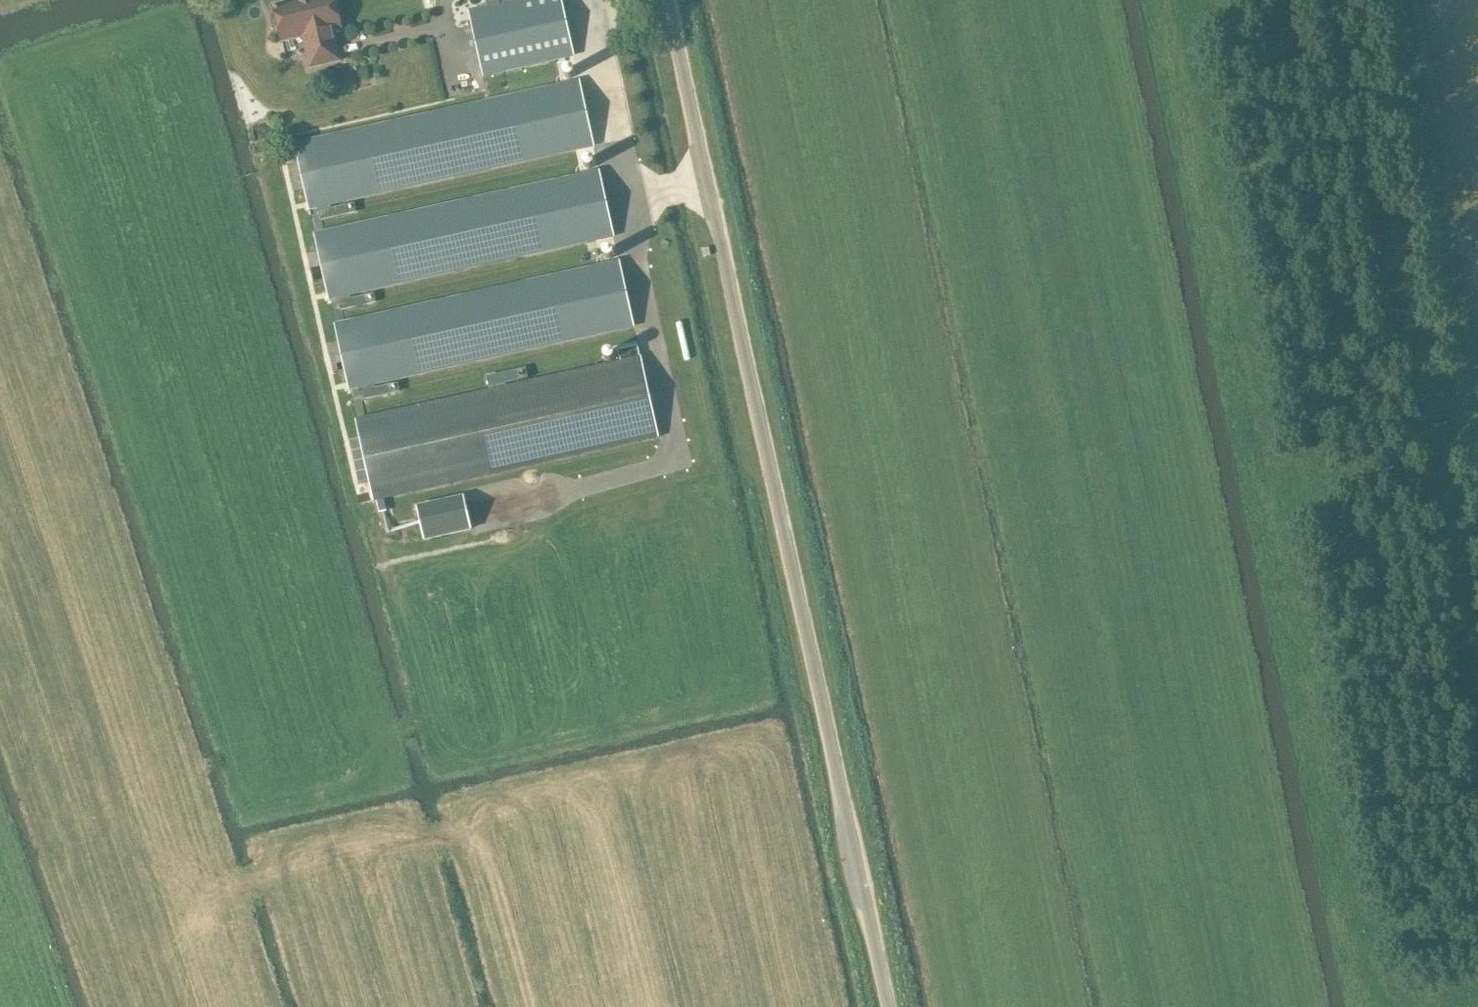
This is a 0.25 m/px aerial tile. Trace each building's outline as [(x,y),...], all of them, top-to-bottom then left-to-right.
[(296,1),(275,6),(282,41),(304,36),(311,68),(340,61),(333,30),(341,28),(335,0),(295,0),(296,1)] [(471,9),(485,75),(573,56),(561,0),(514,0),(471,9)] [(295,193),(305,191),(309,207),(318,205),(321,221),(357,213),(355,203),(332,208),(330,202),(593,146),(579,81),(295,141),(299,163),(289,165),(295,193)] [(314,283),(325,281),(328,297),(338,295),(341,311),(376,303),(374,294),(352,299),(350,293),(613,236),(599,171),(315,232),(319,253),(308,256),(314,283)] [(334,373),(345,371),(349,389),(362,386),(365,400),(400,393),(398,383),(375,388),(374,383),(633,326),(619,262),(335,324),(339,343),(328,346),(334,373)] [(361,439),(349,442),(359,484),(370,482),(375,501),(376,500),(379,513),(386,511),(384,499),(658,438),(638,346),(618,350),(621,361),(357,420),(361,439)] [(471,529),(465,498),(419,508),(425,539),(471,529)]
